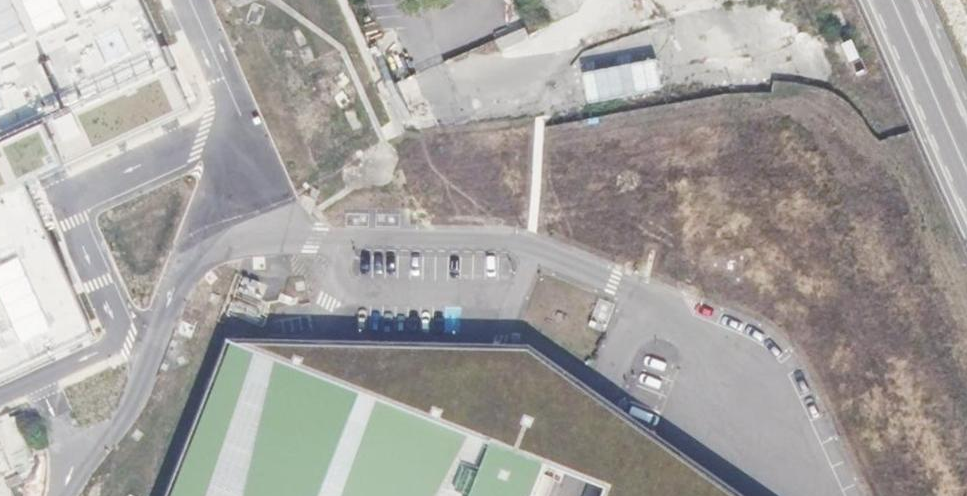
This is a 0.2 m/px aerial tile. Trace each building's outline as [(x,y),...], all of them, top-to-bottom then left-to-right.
[(113,0),(0,0),(0,352),(81,317),(59,266),(75,259),(40,179),(167,123),(113,0)] [(549,22),(577,11),(573,0),(540,0),(549,22)] [(789,0),(719,0),(748,68),(807,44),(789,0)] [(585,99),(712,83),(704,21),(577,37),(585,99)] [(505,49),(532,39),(528,27),(501,36),(505,49)] [(279,135),(274,180),(306,184),(311,139),(279,135)] [(179,495),(542,495),(556,462),(612,487),(609,495),(749,495),(536,347),(238,342),(179,495)] [(3,487),(36,475),(14,413),(0,418),(0,495),(7,495),(3,487)]
